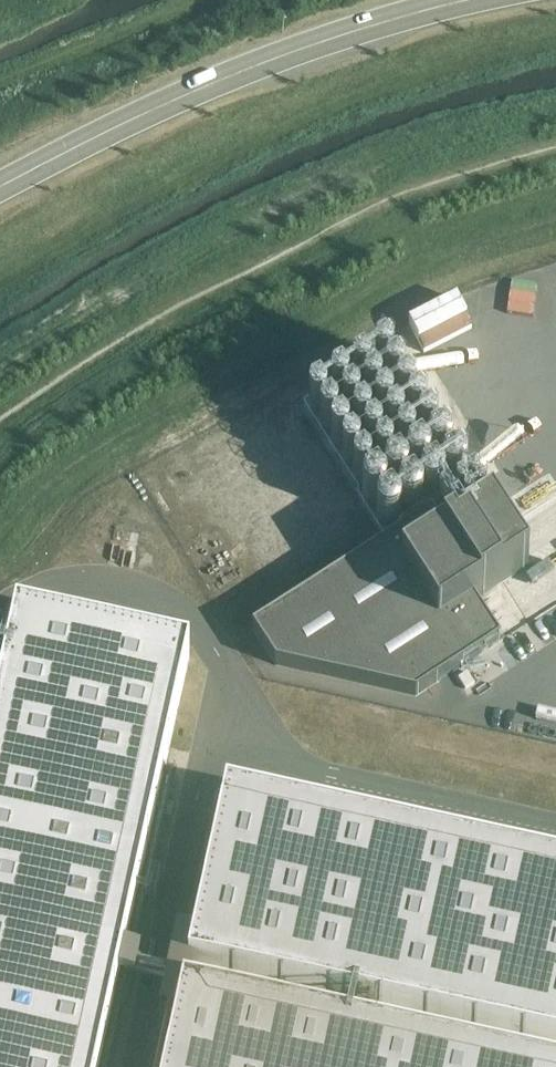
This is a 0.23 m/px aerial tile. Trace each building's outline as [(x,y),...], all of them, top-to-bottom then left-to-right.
[(390,371),(391,369),(392,367),(392,365),(392,363),(392,362),(391,360),(389,359),(388,357),(386,357),(384,356),(383,356),(381,356),(379,357),(377,358),(376,360),(375,361),(375,363),(374,365),(374,367),(375,368),(376,370),(377,372),(379,373),(380,373),(382,374),(384,374),(386,374),(387,373),(389,372),(390,371)] [(368,385),(369,383),(370,381),(370,379),(370,377),(370,376),(369,374),(367,373),(366,371),(364,371),(362,370),(361,370),(359,370),(357,371),(355,372),(354,374),(353,375),(352,377),(352,379),(352,381),(353,382),(354,384),(355,386),(357,387),(358,387),(360,388),(362,388),(364,388),(366,387),(367,386),(368,385)] [(402,390),(403,388),(403,386),(403,384),(403,383),(403,381),(402,379),(401,378),(399,377),(397,376),(396,375),(394,375),(392,376),(390,376),(389,377),(387,379),(386,380),(386,382),(385,384),(386,386),(386,388),(387,389),(388,391),(390,392),(391,393),(393,393),(395,393),(397,393),(399,392),(400,391),(402,390)] [(346,399),(347,397),(348,395),(348,394),(348,392),(347,390),(347,388),(345,387),(344,386),(342,385),(340,384),(338,384),(337,385),(335,385),(333,386),(332,388),(331,389),(330,391),(330,393),(330,395),(331,397),(332,398),(333,400),(334,401),(336,402),(338,402),(340,402),(342,402),(343,401),(345,400),(346,399)] [(381,403),(382,401),(382,400),(383,398),(382,396),(382,394),(381,393),(380,391),(378,390),(377,389),(375,389),(373,389),(371,389),(369,390),(368,391),(366,392),(365,394),(365,395),(365,397),(365,399),(365,401),(366,403),(367,404),(369,405),(371,406),(372,406),(374,407),(376,406),(378,405),(379,404),(381,403)] [(413,407),(414,406),(415,404),(415,402),(415,400),(415,398),(414,397),(412,395),(411,394),(409,393),(408,393),(406,393),(404,393),(402,394),(401,395),(399,396),(398,398),(398,400),(397,402),(398,403),(398,405),(399,407),(400,408),(402,409),(403,410),(405,411),(407,411),(409,410),(411,410),(412,409),(413,407)] [(325,413),(325,411),(326,409),(326,407),(326,406),(326,404),(325,402),(324,401),(322,400),(320,399),(319,398),(317,398),(315,399),(313,399),(312,400),(310,402),(309,403),(309,405),(308,407),(309,409),(309,411),(310,412),(311,414),(313,415),(314,416),(316,416),(318,416),(320,416),(322,415),(323,414),(325,413)] [(358,418),(359,417),(360,415),(360,413),(360,411),(359,410),(358,408),(357,406),(356,405),(354,405),(352,404),(350,404),(348,404),(347,405),(345,406),(344,408),(343,409),(342,411),(342,413),(342,415),(343,416),(344,418),(345,419),(346,421),(348,421),(350,422),(352,422),(354,422),(355,421),(357,420),(358,418)] [(392,421),(393,420),(393,418),(394,416),(393,414),(393,413),(392,411),(391,409),(389,408),(388,408),(386,407),(384,407),(382,407),(380,408),(379,409),(378,410),(377,412),(376,414),(376,416),(376,417),(376,419),(377,421),(379,422),(380,423),(382,424),(383,425),(385,425),(387,424),(389,424),(390,423),(392,421)] [(425,424),(426,423),(426,421),(426,419),(426,417),(426,416),(425,414),(424,412),(422,411),(420,411),(419,410),(417,410),(415,410),(413,411),(412,412),(410,414),(409,415),(409,417),(408,419),(409,421),(409,422),(410,424),(411,425),(413,427),(414,427),(416,428),(418,428),(420,428),(422,427),(423,426),(425,424)] [(335,430),(336,429),(337,427),(337,425),(337,423),(336,422),(336,420),(334,418),(333,417),(331,416),(329,416),(327,416),(326,416),(324,417),(322,418),(321,419),(320,421),(319,423),(319,425),(319,427),(320,428),(321,430),(322,431),(323,433),(325,433),(327,434),(329,434),(331,434),(332,433),(334,432),(335,430)] [(369,436),(370,434),(370,432),(371,430),(370,428),(370,427),(369,425),(368,424),(366,423),(365,422),(363,421),(361,421),(359,422),(358,422),(356,423),(355,425),(354,426),(353,428),(353,430),(353,432),(354,433),(354,435),(356,436),(357,438),(359,438),(361,439),(362,439),(364,439),(366,438),(367,437),(369,436)] [(402,439),(403,437),(404,435),(404,433),(404,431),(404,430),(403,428),(402,427),(400,425),(398,425),(397,424),(395,424),(393,424),(391,425),(389,426),(388,428),(387,429),(387,431),(386,433),(386,435),(387,436),(388,438),(389,440),(391,441),(392,441),(394,442),(396,442),(398,442),(400,441),(401,440),(402,439)] [(435,443),(436,441),(436,439),(436,437),(436,436),(436,434),(435,432),(434,431),(432,429),(431,429),(429,428),(427,428),(425,429),(423,429),(422,430),(420,432),(419,433),(419,435),(419,437),(419,439),(419,441),(420,442),(421,444),(423,445),(424,446),(426,446),(428,446),(430,446),(432,445),(433,444),(435,443)] [(346,447),(347,446),(348,444),(348,442),(348,441),(347,439),(346,437),(345,436),(344,435),(342,434),(340,433),(339,433),(337,434),(335,434),(334,435),(332,437),(332,438),(331,440),(331,442),(331,444),(331,445),(332,447),(333,448),(335,449),(336,450),(338,451),(340,451),(342,450),(343,450),(345,449),(346,447)] [(380,452),(381,451),(382,449),(382,447),(382,445),(381,443),(381,442),(379,440),(378,439),(376,438),(374,438),(372,438),(371,438),(369,439),(367,440),(366,441),(365,443),(364,445),(364,447),(364,448),(365,450),(366,452),(367,453),(368,454),(370,455),(372,456),(374,456),(376,455),(377,455),(379,454),(380,452)] [(414,456),(415,454),(415,452),(416,450),(416,449),(415,447),(414,445),(413,444),(411,443),(410,442),(408,441),(406,441),(404,442),(402,442),(401,443),(400,445),(399,446),(398,448),(398,450),(398,452),(398,454),(399,455),(400,457),(402,458),(404,459),(405,459),(407,459),(409,459),(411,458),(413,457),(414,456)] [(449,464),(450,462),(451,460),(452,457),(452,455),(451,452),(450,450),(448,448),(447,447),(444,445),(442,445),(439,445),(437,445),(435,446),(432,447),(431,449),(429,451),(428,453),(428,456),(428,458),(429,461),(430,463),(431,465),(433,466),(435,468),(438,468),(440,468),(443,468),(445,467),(447,466),(449,464)] [(358,465),(359,464),(360,462),(360,460),(360,458),(359,456),(358,455),(357,453),(355,452),(354,451),(352,451),(350,451),(348,451),(346,452),(345,453),(344,454),(343,456),(342,457),(342,459),(342,461),(342,463),(343,465),(345,466),(346,467),(348,468),(350,469),(351,469),(353,468),(355,468),(357,466),(358,465)] [(392,471),(393,469),(393,467),(394,465),(393,464),(393,462),(392,460),(391,459),(389,457),(388,457),(386,456),(384,456),(382,457),(380,457),(379,458),(378,460),(377,461),(376,463),(376,465),(376,467),(376,469),(377,470),(378,472),(380,473),(382,474),(383,474),(385,474),(387,474),(389,473),(390,472),(392,471)] [(427,478),(429,476),(430,473),(430,471),(430,468),(429,466),(428,464),(427,462),(425,460),(423,459),(420,458),(418,458),(415,458),(413,459),(411,461),(409,462),(408,464),(407,467),(406,469),(406,472),(407,474),(408,476),(410,478),(411,480),(414,481),(416,482),(419,482),(421,482),(423,481),(425,479),(427,478)] [(463,485),(465,483),(466,481),(466,478),(466,476),(465,473),(464,471),(463,469),(461,468),(459,466),(456,466),(454,466),(451,466),(449,467),(447,468),(445,470),(444,472),(443,474),(442,477),(442,479),(443,482),(444,484),(446,486),(448,487),(450,489),(452,489),(455,489),(457,489),(459,488),(462,487),(463,485)] [(369,483),(370,481),(371,479),(371,477),(371,475),(370,474),(369,472),(368,471),(367,469),(365,469),(363,468),(361,468),(359,468),(358,469),(356,470),(355,472),(354,473),(353,475),(353,477),(353,479),(353,481),(354,482),(356,484),(357,485),(359,486),(361,486),(362,486),(364,486),(366,485),(368,484),(369,483)] [(405,493),(407,491),(408,488),(408,486),(408,483),(407,481),(406,479),(405,477),(403,475),(401,474),(398,473),(396,473),(393,474),(391,474),(389,476),(387,477),(386,480),(385,482),(384,484),(384,487),(385,489),(386,492),(388,493),(390,495),(392,496),(394,497),(397,497),(399,497),(401,496),(404,495),(405,493)] [(442,498),(443,496),(444,493),(445,491),(445,488),(444,486),(443,484),(441,482),(439,480),(437,479),(435,478),(432,478),(430,478),(428,479),(425,481),(424,482),(422,484),(421,487),(421,489),(421,492),(422,494),(423,496),(424,498),(426,500),(428,501),(431,502),(433,502),(436,502),(438,501),(440,499),(442,498)] [(387,541),(252,629),(275,665),(415,697),(500,642),(494,631),(481,611),(474,601),(528,565),(521,555),(510,537),(499,521),(476,485),(387,541)] [(383,504),(385,502),(386,500),(386,497),(386,495),(385,492),(384,490),(383,488),(381,487),(379,486),(376,485),(374,485),(371,485),(369,486),(367,487),(365,489),(364,491),(363,493),(362,496),(362,498),(363,501),(364,503),(366,505),(368,506),(370,508),(372,508),(375,509),(377,508),(379,507),(382,506),(383,504)] [(419,514),(420,512),(421,509),(421,507),(421,504),(421,502),(420,500),(418,498),(416,496),(414,495),(412,494),(409,494),(407,495),(404,495),(402,497),(400,498),(399,501),(398,503),(398,505),(398,508),(398,510),(399,512),(401,514),(403,516),(405,517),(408,518),(410,518),(412,518),(415,517),(417,515),(419,514)] [(397,526),(399,524),(400,522),(400,519),(400,517),(399,515),(398,512),(397,510),(395,509),(393,508),(390,507),(388,507),(385,507),(383,508),(381,509),(379,511),(378,513),(377,515),(376,518),(376,520),(377,523),(378,525),(380,527),(382,529),(384,530),(386,530),(389,531),(391,530),(393,529),(396,528),(397,526)] [(160,788),(189,658),(16,620),(0,694),(0,1066),(99,1066),(160,788)] [(187,971),(555,1053),(555,871),(225,798),(187,971)] [(166,1066),(521,1066),(182,992),(166,1066)]
